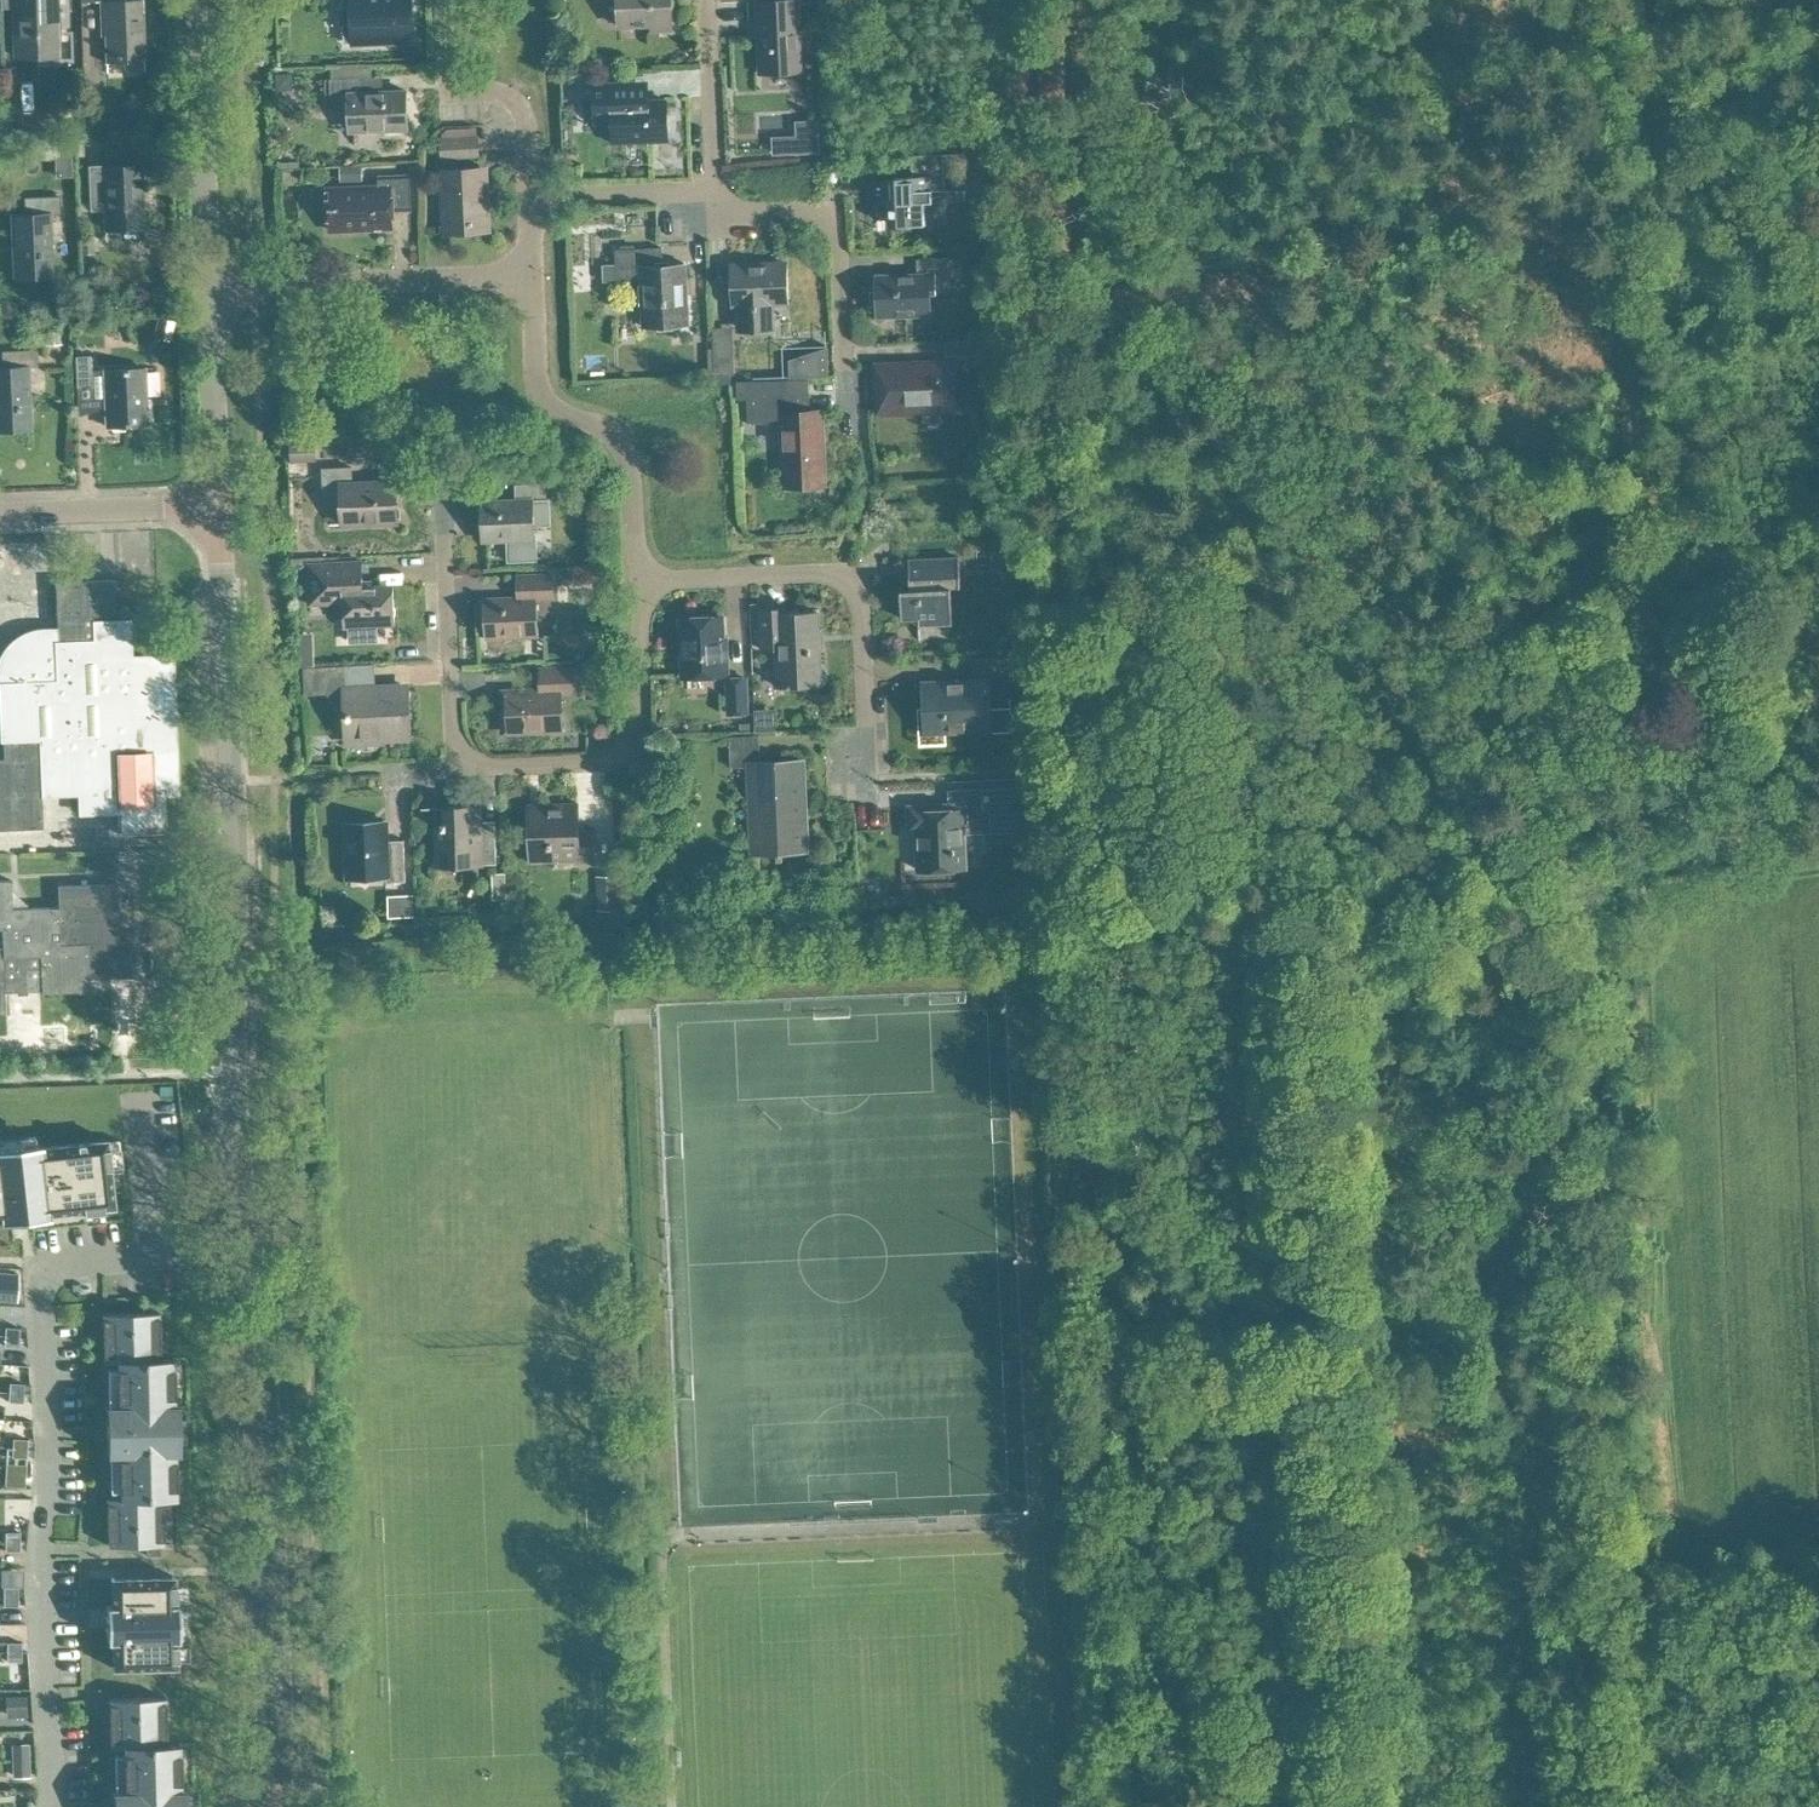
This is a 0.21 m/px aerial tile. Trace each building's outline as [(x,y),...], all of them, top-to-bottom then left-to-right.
[(14,8),(16,56),(55,55),(53,0),(0,0),(0,8),(14,8)] [(141,0),(101,0),(99,0),(100,17),(104,17),(106,61),(143,60),(141,0)] [(413,40),(410,0),(350,0),(352,43),(382,41),(413,40)] [(619,26),(650,24),(651,30),(672,29),(671,0),(617,0),(619,26)] [(758,0),(761,73),(801,71),(797,0),(799,0),(764,0),(758,0)] [(360,76),(359,65),(331,67),(331,78),(330,78),(331,105),(347,104),(348,131),(407,128),(406,90),(384,91),(383,75),(360,76)] [(291,72),(272,72),(272,90),(291,90),(291,72)] [(647,100),(646,81),(592,84),(594,123),(610,122),(611,142),(667,140),(665,99),(647,100)] [(441,157),(479,155),(478,138),(440,140),(441,157)] [(69,145),(52,146),(53,162),(70,161),(69,145)] [(144,227),(141,165),(151,164),(150,145),(105,146),(106,164),(87,165),(89,210),(103,209),(104,228),(144,227)] [(876,186),(870,186),(871,214),(892,213),(893,225),(919,224),(919,200),(928,200),(928,190),(954,189),(964,189),(963,152),(953,153),(911,154),(912,176),(908,176),(908,179),(876,180),(876,186)] [(485,169),(442,171),(445,226),(445,233),(488,231),(488,224),(485,169)] [(330,230),(375,229),(375,223),(392,222),(391,210),(411,209),(409,175),(379,176),(379,186),(329,188),(330,230)] [(13,277),(52,275),(50,213),(59,213),(59,195),(23,197),(24,214),(10,214),(13,277)] [(664,265),(664,247),(617,249),(618,281),(640,280),(642,325),(688,323),(687,302),(690,302),(689,293),(687,293),(686,265),(664,265)] [(930,310),(929,293),(949,292),(948,257),(916,258),(916,273),(875,275),(876,300),(879,300),(880,316),(910,315),(910,311),(930,310)] [(774,325),(773,303),(785,303),(784,261),(733,263),(734,305),(738,305),(738,326),(774,325)] [(735,348),(736,325),(718,324),(718,348),(735,348)] [(946,355),(980,354),(980,353),(979,338),(945,339),(946,355)] [(829,348),(791,359),(792,372),(830,370),(829,348)] [(30,428),(28,366),(37,366),(36,349),(0,350),(1,367),(0,367),(0,430),(30,428)] [(91,370),(90,355),(74,355),(76,386),(91,385),(93,410),(103,407),(104,425),(147,423),(144,368),(91,370)] [(733,359),(714,360),(715,375),(733,374),(733,359)] [(879,410),(960,407),(958,363),(877,366),(879,410)] [(810,410),(809,379),(737,382),(738,397),(748,397),(749,422),(781,420),(783,485),(824,483),(822,410),(810,410)] [(317,460),(316,438),(290,439),(290,440),(285,440),(286,455),(291,455),(291,461),(317,460)] [(352,482),(351,466),(322,468),(324,504),(341,503),(342,524),(397,521),(395,480),(352,482)] [(546,498),(546,482),(515,483),(516,500),(481,502),(483,539),(507,537),(508,561),(538,560),(536,525),(551,524),(550,498),(546,498)] [(952,623),(950,586),(960,586),(959,557),(908,559),(909,588),(900,589),(901,618),(917,617),(918,624),(952,623)] [(363,582),(362,560),(308,561),(309,603),(344,602),(344,619),(350,619),(351,640),(376,639),(375,623),(394,622),(394,615),(396,615),(395,606),(394,606),(393,585),(373,586),(373,581),(363,582)] [(574,583),(602,583),(601,566),(574,566),(574,583)] [(486,636),(537,634),(535,598),(552,597),(551,574),(517,576),(518,597),(485,599),(486,636)] [(0,758),(0,829),(41,827),(40,796),(79,794),(79,812),(116,811),(117,833),(165,832),(164,793),(176,792),(173,713),(170,653),(131,655),(130,618),(115,618),(113,579),(54,581),(56,640),(53,640),(34,641),(29,642),(24,643),(19,645),(15,647),(11,650),(7,654),(4,657),(1,662),(0,665),(0,741),(2,741),(3,758),(0,758)] [(786,613),(786,608),(759,609),(761,649),(776,648),(777,686),(816,684),(816,671),(820,671),(818,611),(786,613)] [(723,647),(721,616),(680,617),(683,676),(726,674),(725,647),(723,647)] [(313,647),(298,648),(299,664),(314,663),(313,647)] [(986,708),(986,698),(1010,697),(1009,657),(972,659),(973,681),(924,683),(926,712),(916,712),(917,735),(945,734),(945,731),(986,729),(986,732),(1011,731),(1010,707),(986,708)] [(347,688),(346,664),(304,666),(305,695),(328,694),(328,706),(347,705),(349,734),(381,732),(381,737),(407,736),(405,685),(347,688)] [(505,730),(561,728),(560,691),(574,691),(573,667),(539,668),(540,691),(504,692),(505,730)] [(727,714),(749,713),(748,676),(725,677),(727,714)] [(760,761),(759,735),(730,736),(731,766),(749,766),(752,852),(807,849),(803,760),(760,761)] [(964,867),(963,832),(992,832),(990,788),(949,790),(950,809),(938,810),(938,805),(909,806),(910,827),(917,827),(918,869),(964,867)] [(997,804),(1017,803),(1016,788),(996,789),(997,804)] [(578,827),(577,802),(528,803),(530,861),(594,859),(593,827),(578,827)] [(480,820),(480,805),(440,806),(441,825),(435,825),(437,865),(496,863),(495,819),(480,820)] [(386,839),(385,821),(345,823),(347,873),(386,872),(386,881),(405,881),(403,839),(386,839)] [(92,873),(115,872),(114,854),(91,855),(92,873)] [(493,898),(506,897),(505,871),(492,872),(493,898)] [(596,909),(618,908),(617,874),(595,875),(596,909)] [(10,879),(0,880),(0,928),(1,928),(2,956),(0,956),(0,1014),(5,1014),(4,991),(40,990),(40,992),(89,991),(88,977),(131,975),(129,940),(118,940),(115,882),(56,885),(57,906),(11,908),(10,879)] [(395,915),(413,914),(413,894),(394,894),(395,915)] [(2,1218),(3,1222),(53,1216),(52,1213),(116,1205),(112,1171),(124,1170),(120,1138),(108,1139),(108,1137),(44,1145),(44,1141),(0,1147),(0,1219),(2,1218)] [(18,1272),(0,1271),(0,1300),(17,1301),(18,1272)] [(116,1404),(112,1405),(113,1421),(104,1421),(105,1434),(113,1434),(113,1453),(117,1452),(118,1497),(105,1497),(107,1545),(141,1544),(155,1543),(162,1543),(161,1497),(174,1497),(172,1451),(177,1451),(176,1403),(171,1403),(170,1357),(157,1357),(156,1311),(101,1313),(102,1361),(115,1360),(116,1404)] [(18,1337),(19,1327),(4,1327),(3,1336),(18,1337)] [(18,1346),(18,1337),(3,1336),(3,1345),(18,1346)] [(22,1392),(23,1382),(8,1382),(8,1392),(22,1392)] [(22,1401),(22,1392),(8,1392),(7,1400),(22,1401)] [(26,1448),(26,1438),(12,1437),(11,1447),(26,1448)] [(11,1447),(11,1457),(25,1458),(26,1448),(11,1447)] [(18,1540),(18,1531),(4,1530),(4,1540),(18,1540)] [(18,1550),(18,1540),(4,1540),(4,1550),(18,1550)] [(155,1553),(155,1543),(141,1544),(141,1553),(155,1553)] [(107,1603),(101,1603),(102,1639),(108,1639),(108,1667),(172,1666),(171,1638),(175,1638),(174,1601),(171,1601),(170,1573),(106,1574),(107,1603)] [(2,1596),(17,1596),(17,1586),(2,1586),(2,1596)] [(2,1605),(17,1605),(17,1596),(2,1596),(2,1605)] [(20,1651),(21,1641),(6,1641),(6,1651),(20,1651)] [(20,1660),(20,1651),(6,1651),(6,1660),(20,1660)] [(30,1694),(9,1695),(10,1715),(31,1715),(30,1694)] [(111,1806),(184,1806),(183,1788),(178,1788),(177,1742),(164,1743),(163,1697),(108,1698),(109,1746),(122,1746),(123,1790),(119,1790),(120,1806),(111,1806)] [(32,1742),(14,1742),(15,1760),(33,1759),(32,1742)] [(33,1759),(15,1760),(15,1776),(33,1775),(33,1759)]
